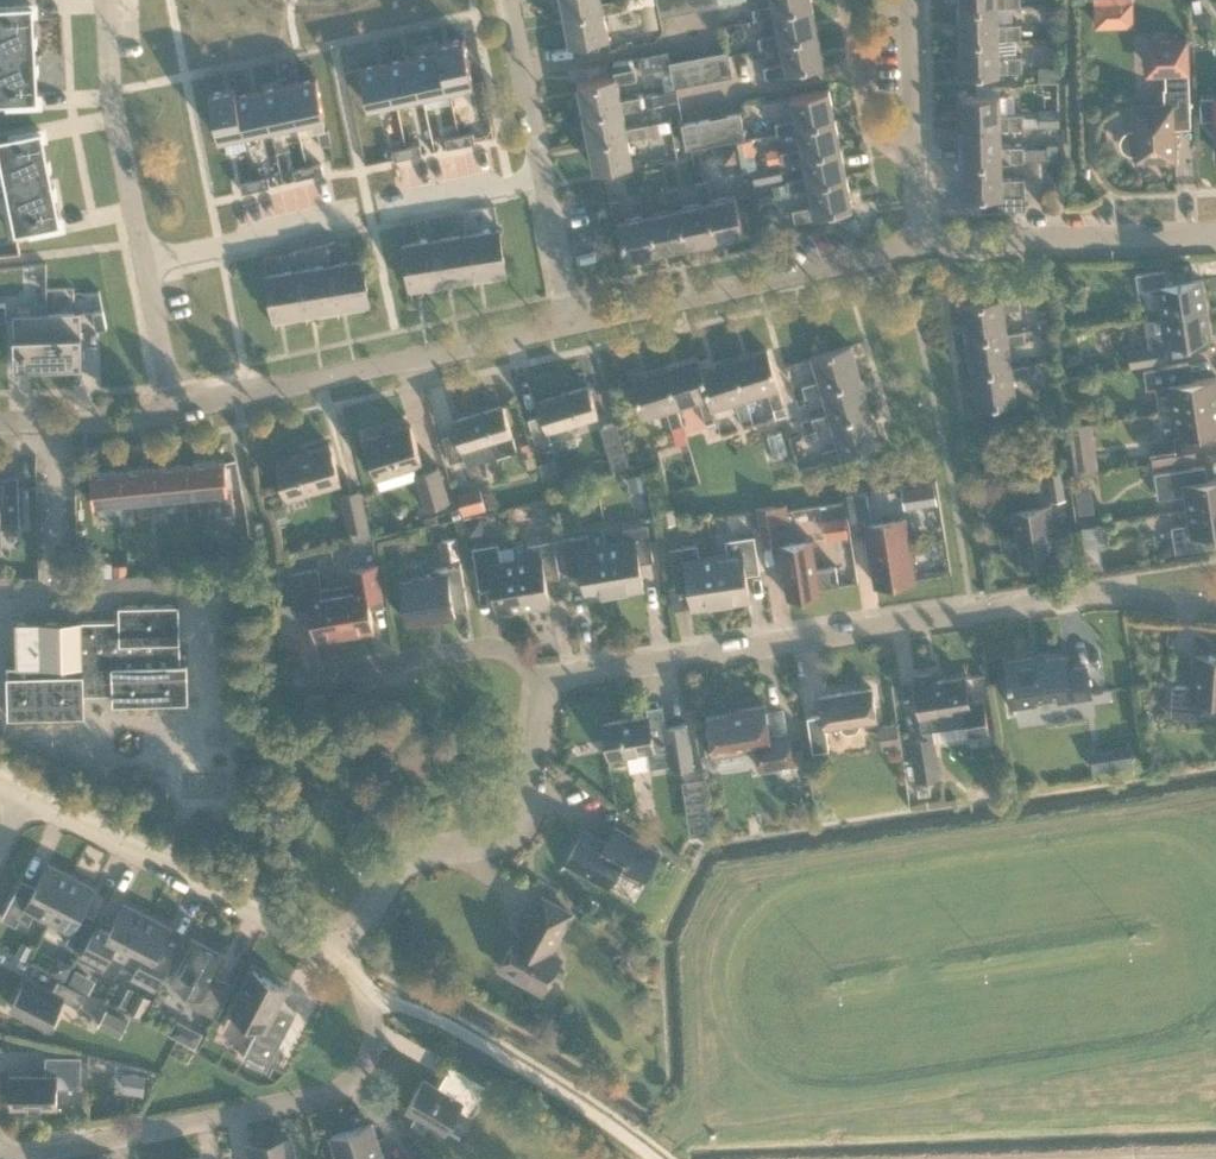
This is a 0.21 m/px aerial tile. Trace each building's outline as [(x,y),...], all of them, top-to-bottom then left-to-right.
[(567,15),(604,7),(603,3),(602,0),(564,0),(567,15)] [(603,3),(604,7),(567,15),(572,44),(609,36),(605,14),(625,10),(623,0),(617,0),(603,3)] [(675,0),(659,0),(662,13),(677,11),(675,0)] [(691,8),(690,0),(675,0),(677,11),(691,8)] [(776,13),(775,9),(814,1),(814,0),(774,0),(774,1),(754,5),(754,6),(744,8),(745,17),(756,15),(756,17),(776,13)] [(1095,24),(1134,23),(1133,0),(1095,0),(1095,24)] [(762,47),(782,43),(781,38),(820,30),(814,1),(775,9),(776,13),(780,31),(760,35),(762,47)] [(0,6),(0,55),(36,53),(34,4),(0,6)] [(961,5),(962,36),(999,35),(999,37),(1022,36),(1022,21),(999,22),(998,4),(961,5)] [(781,38),(782,43),(786,61),(765,65),(767,75),(788,71),(787,68),(826,60),(820,30),(781,38)] [(1165,71),(1166,82),(1166,102),(1134,103),(1135,128),(1134,128),(1132,128),(1130,128),(1128,129),(1126,129),(1125,130),(1124,132),(1122,133),(1122,135),(1121,137),(1121,139),(1121,141),(1122,142),(1122,144),(1124,146),(1125,147),(1126,148),(1128,149),(1130,149),(1132,150),(1134,149),(1136,149),(1136,158),(1176,156),(1174,115),(1191,115),(1188,34),(1145,36),(1147,72),(1165,71)] [(475,80),(465,35),(440,40),(450,86),(475,80)] [(999,35),(962,36),(963,71),(1023,69),(1023,54),(1000,54),(999,37),(999,35)] [(450,86),(440,40),(439,40),(441,48),(415,54),(423,91),(450,86)] [(729,49),(715,52),(719,76),(734,74),(729,49)] [(639,56),(642,70),(670,65),(667,51),(639,56)] [(705,79),(719,76),(715,52),(700,55),(705,79)] [(0,55),(0,103),(39,101),(36,53),(0,55)] [(423,91),(415,54),(389,59),(397,97),(423,91)] [(690,82),(705,79),(700,55),(686,57),(690,82)] [(690,82),(686,57),(671,60),(676,85),(690,82)] [(397,97),(389,59),(361,65),(369,103),(397,97)] [(1057,77),(1057,63),(1039,63),(1039,77),(1057,77)] [(623,101),(622,97),(620,85),(640,81),(637,69),(616,73),(617,78),(580,85),(586,114),(624,106),(623,101)] [(317,74),(289,80),(298,118),(325,112),(317,74)] [(289,80),(263,86),(271,124),(298,118),(289,80)] [(236,84),(210,89),(220,135),(246,129),(238,92),(236,84)] [(263,86),(238,92),(246,129),(271,124),(263,86)] [(798,124),(837,116),(831,86),(792,94),(796,117),(776,121),(779,132),(799,128),(798,124)] [(645,93),(647,104),(662,101),(660,90),(645,93)] [(622,97),(623,101),(624,106),(586,114),(591,141),(629,134),(628,129),(624,107),(643,103),(641,93),(622,97)] [(1001,125),(1001,127),(1024,127),(1023,112),(1001,112),(1000,93),(963,94),(964,127),(1001,125)] [(1060,123),(1060,105),(1041,106),(1041,123),(1060,123)] [(741,110),(727,113),(732,138),(746,136),(741,110)] [(712,116),(717,141),(732,138),(727,113),(712,116)] [(703,144),(717,141),(712,116),(698,119),(703,144)] [(784,162),(805,158),(804,153),(843,146),(837,116),(798,124),(799,128),(802,147),(782,150),(784,160),(784,162)] [(703,144),(698,119),(683,122),(688,147),(703,144)] [(629,134),(591,141),(597,171),(634,163),(630,140),(674,132),(671,120),(628,129),(629,134)] [(964,127),(965,160),(1003,159),(1003,160),(1026,160),(1026,157),(1025,145),(1002,145),(1001,127),(1001,125),(964,127)] [(0,138),(0,158),(6,186),(52,177),(43,129),(0,138)] [(474,130),(460,133),(462,142),(476,139),(474,130)] [(460,133),(446,135),(448,145),(462,142),(460,133)] [(738,139),(740,153),(755,151),(752,136),(738,139)] [(421,141),(407,144),(409,153),(423,150),(421,141)] [(1047,141),(1047,156),(1059,155),(1058,141),(1047,141)] [(407,144),(393,147),(395,156),(409,153),(407,144)] [(781,144),(767,147),(770,162),(784,160),(782,150),(781,144)] [(722,147),(725,160),(738,158),(736,145),(722,147)] [(790,190),(810,186),(809,182),(848,174),(843,146),(804,153),(805,158),(808,176),(788,180),(790,190)] [(1003,177),(1003,160),(1003,159),(965,160),(966,194),(981,194),(982,210),(1027,209),(1026,177),(1003,177)] [(322,162),(308,165),(310,175),(324,172),(322,162)] [(308,165),(294,168),(296,178),(310,175),(308,165)] [(269,174),(255,176),(257,186),(271,183),(269,174)] [(809,182),(810,186),(814,204),(794,208),(796,220),(817,216),(816,211),(854,204),(848,174),(809,182)] [(255,176),(241,179),(243,189),(257,186),(255,176)] [(52,177),(6,186),(16,234),(62,224),(52,177)] [(698,180),(703,201),(707,200),(716,238),(745,231),(737,193),(714,198),(710,178),(698,180)] [(669,188),(673,208),(678,207),(687,245),(716,238),(707,200),(703,201),(686,205),(681,185),(669,188)] [(659,251),(687,245),(678,207),(673,208),(657,212),(652,191),(641,194),(645,214),(650,213),(659,251)] [(781,206),(778,192),(758,196),(761,210),(781,206)] [(650,213),(645,214),(628,218),(623,197),(612,200),(616,221),(620,220),(629,258),(659,251),(650,213)] [(501,228),(468,233),(476,278),(508,273),(501,228)] [(476,278),(468,233),(436,238),(443,283),(476,278)] [(412,288),(443,283),(436,238),(405,243),(412,288)] [(364,258),(332,263),(339,309),(371,305),(364,258)] [(332,263),(300,268),(307,314),(339,309),(332,263)] [(1160,283),(1164,312),(1207,305),(1202,276),(1168,281),(1165,266),(1137,271),(1139,286),(1160,283)] [(276,319),(307,314),(300,268),(269,272),(276,319)] [(963,304),(967,338),(1008,333),(1004,309),(1022,307),(1021,296),(963,304)] [(1127,312),(1125,301),(1115,302),(1116,314),(1127,312)] [(1207,305),(1164,312),(1169,341),(1211,334),(1207,305)] [(108,324),(104,307),(94,309),(97,326),(108,324)] [(1047,307),(1038,309),(1039,322),(1049,321),(1047,307)] [(80,308),(46,309),(48,363),(82,362),(80,308)] [(46,309),(12,310),(14,364),(48,363),(46,309)] [(1025,330),(1008,333),(967,338),(972,371),(1011,366),(1009,344),(1026,341),(1025,330)] [(1129,345),(1132,364),(1167,358),(1164,340),(1129,345)] [(797,398),(822,390),(861,379),(851,344),(812,356),(819,379),(794,387),(797,398)] [(735,358),(747,397),(769,391),(774,407),(784,404),(767,348),(735,358)] [(717,413),(715,408),(703,368),(700,356),(667,366),(679,405),(700,399),(706,416),(717,413)] [(752,414),(747,397),(735,358),(703,368),(715,408),(737,401),(741,417),(752,414)] [(1174,407),(1215,400),(1215,374),(1188,378),(1185,359),(1145,366),(1148,385),(1156,383),(1160,409),(1174,407)] [(1029,364),(1011,366),(972,371),(976,408),(1016,403),(1013,377),(1030,375),(1029,364)] [(679,405),(667,366),(634,376),(646,416),(668,409),(674,426),(684,423),(679,405)] [(832,423),(871,412),(861,379),(822,390),(829,412),(812,417),(815,428),(832,423)] [(550,429),(594,415),(597,414),(588,384),(540,400),(545,413),(531,418),(538,441),(552,436),(550,429)] [(1174,407),(1177,422),(1165,424),(1167,435),(1215,427),(1215,400),(1174,407)] [(506,404),(465,415),(456,417),(459,429),(445,433),(452,459),(466,455),(465,451),(495,443),(499,454),(518,448),(516,439),(515,437),(514,433),(514,432),(509,415),(506,404)] [(784,404),(774,407),(776,415),(787,412),(784,404)] [(881,444),(871,412),(832,423),(838,444),(822,449),(825,461),(881,444)] [(620,463),(635,459),(622,418),(607,423),(620,463)] [(377,475),(414,463),(428,506),(450,499),(439,464),(425,468),(423,460),(412,423),(366,437),(377,475)] [(1071,471),(1085,468),(1081,445),(1090,443),(1087,425),(1064,429),(1071,471)] [(1199,452),(1196,434),(1151,442),(1154,460),(1199,452)] [(287,494),(340,480),(331,443),(277,457),(287,494)] [(227,459),(194,462),(196,492),(201,491),(220,489),(223,512),(236,511),(234,487),(230,487),(227,459)] [(1047,463),(1052,497),(1066,495),(1062,461),(1047,463)] [(196,492),(194,462),(160,466),(163,494),(167,494),(187,492),(189,517),(203,515),(201,491),(196,492)] [(1215,502),(1215,474),(1208,476),(1206,462),(1170,468),(1172,482),(1185,480),(1189,506),(1215,502)] [(169,517),(167,494),(163,494),(160,466),(128,468),(131,498),(135,497),(154,495),(156,519),(169,517)] [(137,521),(135,497),(131,498),(128,468),(94,472),(96,501),(121,498),(123,522),(137,521)] [(647,471),(629,475),(632,488),(650,484),(647,471)] [(3,543),(3,523),(21,522),(20,473),(1,474),(2,492),(0,492),(0,543),(3,543)] [(903,484),(906,505),(938,500),(935,479),(903,484)] [(481,482),(458,489),(464,513),(487,506),(481,482)] [(361,486),(341,491),(354,541),(373,537),(361,486)] [(871,515),(867,488),(849,491),(853,517),(871,515)] [(1093,495),(1077,497),(1079,511),(1095,508),(1093,495)] [(758,505),(763,542),(784,539),(783,531),(789,530),(788,523),(792,523),(789,500),(758,505)] [(1052,502),(1015,507),(1023,559),(1056,554),(1051,524),(1056,523),(1052,502)] [(1189,506),(1191,521),(1173,523),(1176,549),(1215,543),(1215,502),(1189,506)] [(678,519),(675,504),(660,506),(662,521),(678,519)] [(484,513),(464,516),(467,535),(487,532),(484,513)] [(830,515),(833,535),(849,533),(846,513),(830,515)] [(915,576),(906,514),(867,520),(877,582),(915,576)] [(1095,540),(1115,537),(1113,520),(1093,522),(1095,540)] [(608,541),(616,589),(645,584),(641,559),(654,557),(648,521),(623,525),(625,538),(608,541)] [(588,593),(616,589),(608,541),(591,544),(589,531),(564,535),(570,571),(584,569),(588,593)] [(727,537),(729,550),(715,552),(722,600),(750,595),(747,571),(761,569),(755,532),(727,537)] [(459,534),(440,537),(443,557),(462,553),(459,534)] [(530,554),(517,556),(521,580),(525,604),(551,600),(547,575),(561,573),(555,537),(528,541),(530,554)] [(813,537),(780,542),(788,593),(821,588),(821,585),(839,582),(836,562),(818,565),(813,537)] [(521,580),(517,556),(502,559),(499,540),(474,544),(481,586),(495,583),(499,608),(525,604),(521,580)] [(693,604),(722,600),(715,552),(701,554),(699,541),(670,545),(676,581),(690,579),(693,604)] [(352,581),(338,584),(347,633),(375,628),(370,596),(384,594),(379,560),(350,565),(352,581)] [(401,579),(408,620),(439,615),(439,617),(456,614),(455,607),(469,605),(462,561),(435,565),(437,573),(401,579)] [(114,572),(128,572),(127,562),(114,562),(114,572)] [(318,638),(347,633),(338,584),(322,586),(319,564),(290,569),(297,607),(312,604),(318,638)] [(81,573),(81,586),(173,584),(173,571),(81,573)] [(121,616),(83,617),(19,618),(20,662),(8,662),(9,714),(86,713),(85,690),(113,690),(114,700),(189,698),(188,660),(182,660),(180,601),(121,602),(121,616)] [(1201,715),(1203,696),(1215,697),(1215,653),(1195,651),(1192,683),(1174,681),(1171,712),(1201,715)] [(1032,654),(1007,658),(1014,703),(1036,700),(1036,696),(1059,692),(1060,698),(1092,694),(1087,663),(1069,665),(1067,653),(1033,658),(1032,654)] [(934,678),(933,669),(916,672),(917,681),(922,714),(924,726),(925,734),(909,736),(916,779),(942,774),(934,725),(964,720),(966,733),(990,729),(985,696),(970,698),(966,673),(934,678)] [(827,724),(841,722),(842,725),(847,729),(857,728),(861,722),(861,719),(878,716),(873,685),(821,693),(824,712),(809,714),(814,748),(830,746),(827,724)] [(708,714),(710,729),(713,749),(714,752),(757,745),(760,766),(795,760),(790,729),(771,732),(766,702),(739,706),(739,709),(708,714)] [(605,720),(612,761),(630,758),(629,751),(648,748),(651,764),(671,761),(672,769),(689,766),(695,765),(689,724),(683,725),(675,726),(666,728),(653,730),(650,713),(605,720)] [(898,720),(880,722),(884,747),(902,744),(898,720)] [(710,729),(697,731),(700,751),(713,749),(710,729)] [(1130,748),(1117,750),(1120,764),(1133,762),(1130,748)] [(704,775),(689,778),(693,805),(708,802),(704,775)] [(239,798),(240,817),(252,816),(252,797),(239,798)] [(615,824),(607,839),(584,827),(567,858),(609,882),(618,866),(642,879),(659,849),(615,824)] [(27,903),(50,915),(72,872),(49,860),(37,882),(23,875),(2,914),(17,922),(27,903)] [(96,885),(72,872),(50,915),(73,927),(67,939),(80,945),(97,913),(84,907),(96,885)] [(544,895),(523,934),(518,931),(500,964),(544,988),(562,956),(550,949),(571,910),(544,895)] [(126,955),(148,912),(125,900),(113,922),(101,915),(82,953),(104,964),(113,948),(126,955)] [(172,924),(148,912),(126,955),(139,962),(133,973),(156,985),(173,953),(160,946),(172,924)] [(193,989),(188,998),(214,1012),(227,987),(212,979),(226,952),(196,937),(174,979),(193,989)] [(66,976),(74,960),(58,952),(50,968),(66,976)] [(623,952),(618,952),(614,956),(614,962),(621,968),(626,968),(630,963),(629,957),(623,952)] [(88,971),(77,965),(70,978),(82,984),(88,971)] [(273,1012),(288,984),(254,967),(232,1009),(260,1023),(244,1054),(268,1066),(291,1021),(273,1012)] [(12,1003),(50,1023),(64,996),(80,1004),(86,990),(59,976),(52,989),(27,976),(12,1003)] [(138,987),(129,1005),(143,1012),(152,994),(138,987)] [(122,1034),(130,1017),(108,1006),(99,1022),(122,1034)] [(176,1032),(204,1041),(209,1027),(181,1017),(176,1032)] [(82,1084),(82,1053),(47,1053),(47,1072),(12,1072),(12,1104),(58,1104),(58,1084),(82,1084)] [(469,1110),(486,1080),(453,1061),(438,1086),(423,1077),(408,1104),(448,1128),(461,1105),(469,1110)] [(124,1069),(122,1088),(145,1091),(147,1072),(124,1069)] [(382,1149),(373,1120),(332,1134),(340,1158),(394,1158),(390,1146),(382,1149)] [(291,1136),(252,1144),(255,1158),(296,1158),(291,1136)]
